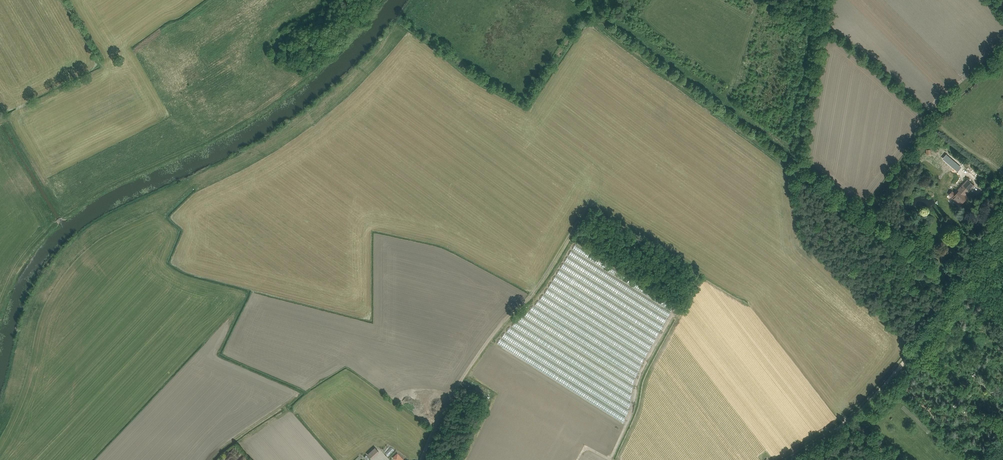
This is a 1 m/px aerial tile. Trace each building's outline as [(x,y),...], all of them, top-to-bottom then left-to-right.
[(956,171),(962,165),(955,159),(950,166),(956,171)] [(956,201),(955,202),(959,205),(960,205),(966,198),(965,197),(967,196),(965,195),(974,185),(968,179),(959,188),(960,189),(952,198),(956,201)] [(377,448),(369,455),(372,459),(380,451),(377,448)]
